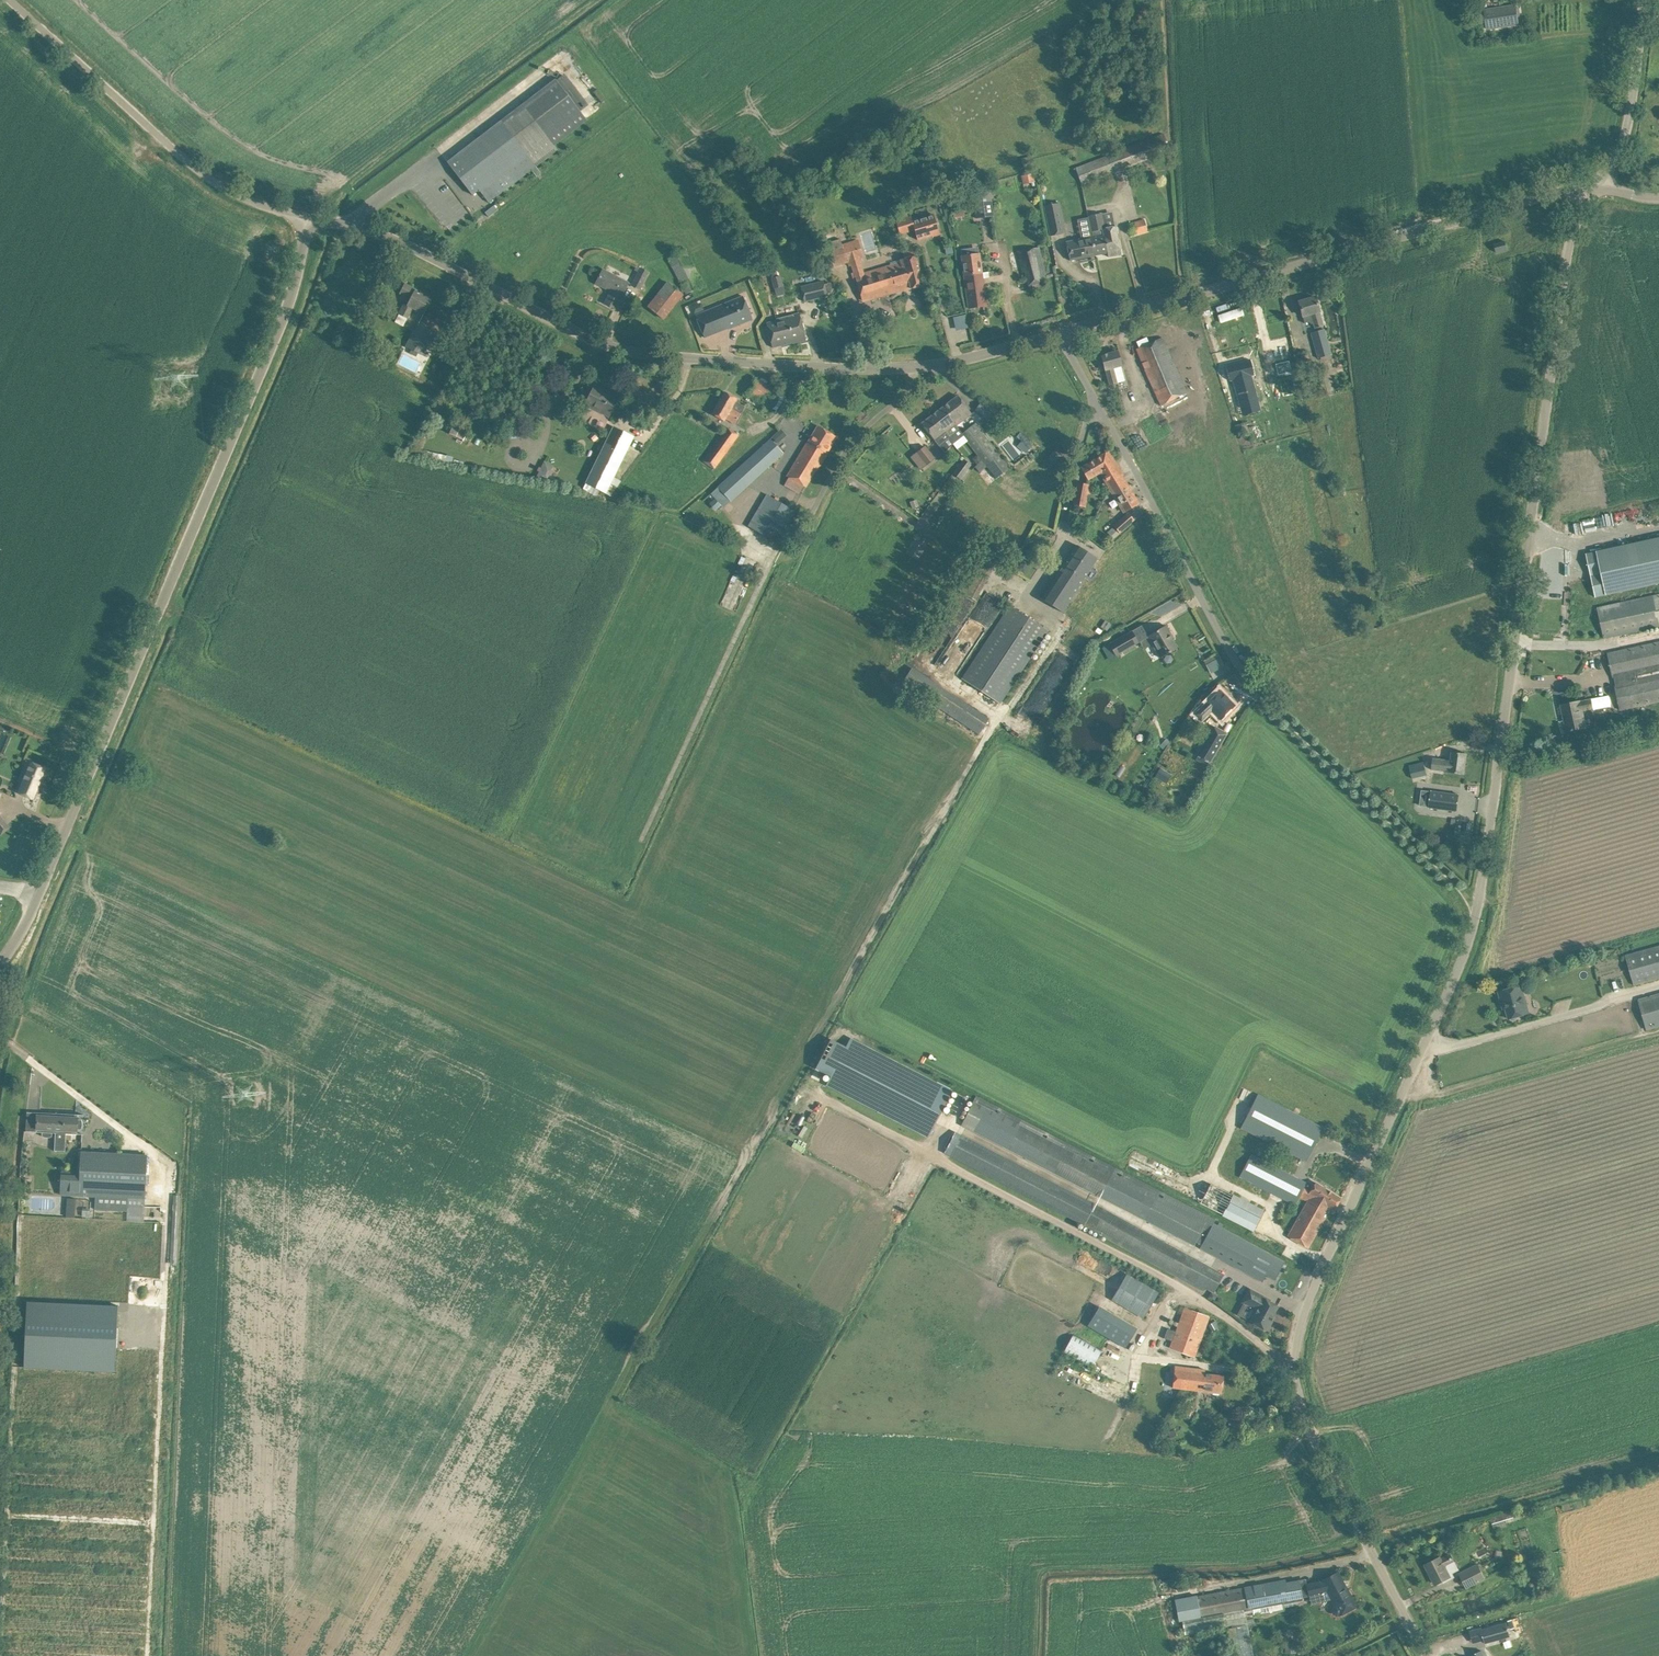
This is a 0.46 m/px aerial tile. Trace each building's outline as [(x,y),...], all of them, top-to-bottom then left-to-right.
[(1519,26),(1515,5),(1483,10),(1486,31),(1519,26)] [(479,139),(448,163),(472,195),(479,189),(489,202),(531,170),(538,178),(542,174),(536,166),(559,148),(555,144),(588,119),(582,111),(556,80),(502,121),(479,139)] [(918,129),(917,129),(918,125),(911,123),(905,141),(914,144),(918,129)] [(1168,132),(1166,125),(1155,129),(1157,135),(1075,168),(1082,185),(1113,173),(1114,176),(1120,174),(1119,171),(1170,150),(1165,133),(1168,132)] [(994,215),(990,188),(974,190),(978,218),(994,215)] [(1051,236),(1068,232),(1061,202),(1044,205),(1051,236)] [(908,217),(895,221),(897,225),(900,235),(914,230),(917,240),(932,236),(932,237),(940,234),(933,213),(912,220),(911,216),(908,217)] [(1099,213),(1089,215),(1089,217),(1092,230),(1102,228),(1099,213)] [(1081,239),(1066,242),(1068,250),(1070,260),(1096,255),(1107,253),(1108,257),(1121,254),(1120,244),(1116,227),(1115,227),(1103,230),(1102,228),(1092,230),(1089,217),(1077,220),(1081,239)] [(1144,219),(1128,223),(1131,236),(1148,231),(1144,219)] [(840,239),(827,243),(828,248),(830,255),(833,265),(834,267),(848,262),(849,266),(851,266),(859,263),(860,261),(859,259),(861,258),(855,240),(842,244),(840,239)] [(1507,247),(1505,241),(1494,245),(1496,250),(1507,247)] [(1045,289),(1043,282),(1048,281),(1041,246),(1019,250),(1023,272),(1025,272),(1028,285),(1030,292),(1045,289)] [(853,273),(851,273),(854,282),(856,282),(859,290),(862,300),(904,288),(905,290),(923,285),(915,255),(913,248),(902,251),(904,258),(898,260),(890,263),(891,265),(891,267),(864,275),(864,273),(863,271),(861,270),(853,273)] [(974,248),(961,250),(961,256),(965,281),(967,297),(969,308),(986,305),(986,300),(985,295),(983,279),(979,253),(975,254),(974,248)] [(684,250),(668,258),(686,293),(702,284),(684,250)] [(649,271),(641,267),(632,286),(640,290),(649,271)] [(615,308),(620,298),(621,296),(628,283),(603,270),(596,283),(611,291),(605,303),(615,308)] [(774,288),(783,286),(781,275),(771,278),(774,288)] [(801,288),(804,302),(827,296),(824,282),(823,280),(800,286),(801,288)] [(683,294),(668,282),(647,306),(663,319),(683,294)] [(405,283),(398,297),(406,301),(400,314),(408,318),(413,307),(425,314),(427,309),(432,300),(423,295),(424,293),(405,283)] [(721,304),(695,315),(704,338),(730,328),(731,329),(753,320),(743,296),(721,304)] [(1298,301),(1300,307),(1304,322),(1312,320),(1315,328),(1322,326),(1318,311),(1319,311),(1315,297),(1298,301)] [(1221,322),(1244,314),(1242,307),(1219,314),(1221,322)] [(792,342),(792,343),(806,340),(799,313),(786,316),(787,317),(777,320),(766,323),(772,347),(792,342)] [(423,355),(435,332),(418,323),(413,333),(406,346),(412,349),(410,353),(417,356),(418,353),(423,355)] [(1329,355),(1331,354),(1324,328),(1310,332),(1317,358),(1320,357),(1322,367),(1329,365),(1327,361),(1330,360),(1329,355)] [(1187,393),(1162,337),(1136,349),(1160,405),(1187,393)] [(1117,351),(1101,355),(1103,361),(1109,385),(1117,383),(1125,381),(1121,365),(1120,362),(1117,351)] [(1242,406),(1244,415),(1258,411),(1256,402),(1258,401),(1252,375),(1254,374),(1252,366),(1251,360),(1226,366),(1227,372),(1230,380),(1233,379),(1237,394),(1238,394),(1241,406),(1242,406)] [(768,409),(779,392),(756,378),(745,395),(768,409)] [(610,414),(618,398),(595,386),(586,404),(593,408),(595,406),(610,414)] [(737,398),(725,392),(720,401),(714,411),(735,423),(745,407),(735,401),(737,398)] [(933,415),(922,423),(925,428),(928,432),(934,440),(935,439),(939,445),(945,451),(953,443),(963,435),(961,434),(958,429),(955,425),(961,420),(965,417),(971,413),(969,410),(965,404),(958,396),(943,407),(933,415)] [(986,419),(993,412),(981,402),(975,409),(986,419)] [(1264,437),(1260,424),(1247,428),(1246,422),(1236,425),(1239,437),(1249,435),(1252,445),(1262,442),(1261,438),(1264,437)] [(994,477),(1008,467),(976,423),(961,434),(963,435),(977,455),(982,461),(987,467),(994,477)] [(804,485),(806,487),(816,470),(817,470),(822,463),(828,453),(827,453),(837,437),(818,425),(808,441),(799,455),(787,476),(788,477),(784,484),(799,493),(804,485)] [(598,489),(606,493),(634,436),(613,426),(585,483),(586,483),(583,489),(595,495),(598,489)] [(702,461),(715,469),(737,434),(724,426),(702,461)] [(772,437),(778,443),(786,435),(781,429),(772,437)] [(722,505),(724,507),(782,451),(770,439),(712,494),(716,498),(722,505)] [(926,465),(935,459),(924,446),(916,452),(926,465)] [(1050,456),(1056,461),(1061,455),(1055,450),(1050,456)] [(1109,451),(1082,468),(1088,479),(1100,472),(1107,484),(1118,502),(1124,512),(1138,503),(1121,475),(1123,474),(1122,474),(1109,451)] [(977,455),(972,459),(977,465),(982,461),(977,455)] [(971,465),(963,459),(953,473),(960,479),(971,465)] [(977,465),(974,466),(979,472),(987,467),(982,461),(977,465)] [(540,472),(537,478),(545,482),(553,466),(545,462),(542,468),(539,467),(538,471),(540,472)] [(1091,485),(1087,484),(1079,483),(1075,504),(1087,507),(1090,494),(1092,494),(1093,489),(1091,489),(1091,485)] [(1334,498),(1343,496),(1342,487),(1333,488),(1334,498)] [(749,526),(779,543),(797,510),(767,494),(749,526)] [(716,498),(711,503),(717,509),(722,505),(716,498)] [(1113,526),(1119,533),(1133,520),(1127,514),(1113,526)] [(1586,554),(1595,597),(1658,583),(1658,538),(1586,554)] [(1062,612),(1097,558),(1077,545),(1042,599),(1062,612)] [(1658,627),(1658,594),(1598,607),(1605,638),(1658,627)] [(962,679),(999,703),(1048,630),(1010,605),(962,679)] [(1166,625),(1159,629),(1147,636),(1160,657),(1177,648),(1169,634),(1170,633),(1166,625)] [(1131,632),(1109,645),(1113,653),(1115,656),(1137,643),(1131,632)] [(1607,653),(1620,712),(1658,703),(1658,642),(1607,653)] [(1164,659),(1163,660),(1165,663),(1166,662),(1171,662),(1173,659),(1171,655),(1167,655),(1164,659)] [(1050,684),(1045,691),(1052,696),(1071,669),(1055,658),(1047,669),(1054,674),(1048,683),(1050,684)] [(931,703),(979,734),(989,718),(942,687),(931,703)] [(1208,714),(1211,710),(1221,720),(1235,705),(1219,689),(1204,703),(1205,704),(1201,708),(1200,707),(1194,714),(1201,722),(1208,715),(1208,714)] [(1580,701),(1561,705),(1567,732),(1586,728),(1582,710),(1593,708),(1591,700),(1580,703),(1580,701)] [(1211,762),(1228,733),(1214,725),(1197,754),(1211,762)] [(1467,754),(1452,752),(1451,760),(1434,758),(1432,770),(1453,773),(1464,774),(1467,754)] [(27,760),(23,769),(26,771),(17,792),(35,800),(48,769),(27,760)] [(1409,765),(1410,770),(1418,769),(1419,777),(1427,775),(1424,762),(1409,765)] [(1166,782),(1170,775),(1162,770),(1157,777),(1166,782)] [(1431,791),(1429,807),(1457,811),(1459,794),(1431,791)] [(1,835),(10,827),(0,815),(0,834),(1,835)] [(1658,978),(1658,946),(1626,955),(1634,985),(1658,978)] [(1519,1017),(1519,1016),(1529,1013),(1521,984),(1498,990),(1503,1009),(1506,1008),(1508,1019),(1512,1018),(1512,1019),(1514,1019),(1517,1018),(1519,1017)] [(1638,1000),(1646,1030),(1658,1026),(1658,994),(1638,1000)] [(831,1076),(826,1085),(927,1136),(951,1090),(850,1038),(845,1047),(830,1039),(815,1068),(831,1076)] [(1259,1095),(1242,1126),(1307,1160),(1323,1129),(1259,1095)] [(37,1113),(36,1132),(37,1132),(42,1133),(42,1136),(45,1137),(49,1137),(52,1137),(53,1133),(55,1133),(56,1133),(66,1134),(78,1134),(78,1133),(78,1129),(81,1130),(82,1129),(82,1128),(83,1127),(83,1126),(83,1125),(83,1124),(83,1123),(83,1122),(83,1121),(82,1120),(82,1119),(78,1119),(78,1115),(78,1114),(57,1114),(37,1113)] [(1085,1223),(1215,1294),(1225,1275),(961,1134),(955,1131),(952,1136),(951,1135),(945,1146),(947,1147),(946,1148),(949,1150),(948,1154),(951,1155),(950,1155),(1084,1225),(1085,1223)] [(127,1212),(127,1221),(144,1222),(147,1155),(82,1151),(81,1172),(70,1171),(70,1170),(69,1170),(69,1171),(62,1171),(61,1195),(95,1197),(94,1210),(127,1212)] [(1238,1177),(1241,1178),(1239,1181),(1255,1189),(1257,1185),(1291,1203),(1303,1181),(1251,1153),(1238,1177)] [(1330,1208),(1334,1210),(1341,1198),(1315,1182),(1310,1191),(1305,1188),(1300,1196),(1307,1200),(1305,1203),(1306,1204),(1287,1236),(1308,1248),(1330,1208)] [(1272,1228),(1269,1219),(1263,1216),(1265,1211),(1211,1183),(1201,1203),(1252,1230),(1251,1233),(1266,1240),(1272,1228)] [(180,1223),(181,1195),(173,1195),(172,1222),(180,1223)] [(85,1215),(85,1210),(80,1211),(79,1197),(69,1197),(70,1216),(85,1215)] [(1203,1245),(1201,1248),(1263,1281),(1266,1275),(1274,1279),(1284,1262),(1214,1224),(1203,1245)] [(124,1257),(124,1259),(124,1260),(124,1261),(124,1262),(125,1264),(125,1266),(126,1267),(127,1269),(128,1270),(130,1271),(131,1273),(133,1274),(134,1275),(136,1275),(137,1276),(139,1276),(140,1276),(142,1276),(144,1276),(146,1276),(147,1275),(149,1274),(151,1274),(152,1273),(153,1272),(154,1271),(155,1270),(157,1268),(157,1267),(158,1265),(159,1264),(159,1263),(159,1262),(160,1260),(160,1258),(160,1257),(159,1255),(159,1253),(158,1251),(157,1249),(156,1248),(155,1247),(154,1246),(152,1244),(151,1243),(150,1242),(148,1242),(147,1241),(145,1241),(142,1240),(141,1240),(140,1240),(138,1241),(137,1241),(135,1242),(133,1242),(131,1244),(130,1245),(129,1246),(127,1247),(126,1249),(126,1250),(125,1252),(124,1253),(124,1256),(124,1257)] [(1160,1289),(1151,1284),(1149,1286),(1127,1273),(1111,1300),(1143,1318),(1160,1289)] [(1279,1305),(1249,1289),(1242,1303),(1254,1309),(1248,1319),(1268,1330),(1276,1315),(1274,1314),(1279,1305)] [(23,1301),(7,1655),(141,1655),(156,1307),(23,1301)] [(1081,1323),(1090,1327),(1083,1338),(1102,1349),(1108,1338),(1128,1349),(1139,1330),(1092,1303),(1081,1323)] [(1175,1331),(1167,1328),(1164,1338),(1171,1340),(1169,1347),(1194,1357),(1209,1317),(1184,1307),(1175,1331)] [(1094,1367),(1102,1351),(1074,1336),(1066,1352),(1094,1367)] [(1175,1366),(1172,1387),(1210,1392),(1221,1393),(1223,1376),(1218,1375),(1204,1374),(1205,1369),(1194,1368),(1175,1366)] [(1189,1405),(1184,1418),(1192,1421),(1196,1407),(1189,1405)] [(1174,1429),(1168,1431),(1170,1438),(1176,1436),(1174,1429)] [(1494,1529),(1508,1525),(1507,1522),(1514,1520),(1512,1511),(1491,1517),(1494,1529)] [(1436,1560),(1426,1564),(1436,1584),(1443,1580),(1444,1582),(1451,1579),(1455,1577),(1453,1572),(1449,1565),(1454,1562),(1450,1555),(1441,1559),(1440,1557),(1436,1560)] [(1466,1587),(1485,1578),(1479,1564),(1460,1574),(1466,1587)] [(1340,1614),(1346,1611),(1355,1606),(1337,1572),(1324,1579),(1306,1585),(1310,1596),(1327,1591),(1335,1605),(1333,1606),(1332,1608),(1331,1611),(1333,1615),(1336,1616),(1339,1616),(1340,1615),(1340,1614)] [(1175,1599),(1179,1621),(1182,1620),(1182,1621),(1185,1634),(1193,1633),(1226,1627),(1226,1629),(1227,1629),(1232,1655),(1253,1655),(1246,1617),(1245,1617),(1244,1609),(1252,1608),(1253,1614),(1257,1614),(1257,1616),(1286,1611),(1285,1606),(1286,1606),(1298,1604),(1297,1599),(1303,1598),(1299,1580),(1284,1583),(1284,1580),(1197,1596),(1197,1595),(1178,1598),(1175,1599)] [(1482,1629),(1481,1629),(1484,1639),(1485,1643),(1491,1641),(1510,1636),(1510,1635),(1506,1622),(1486,1628),(1482,1629)]
